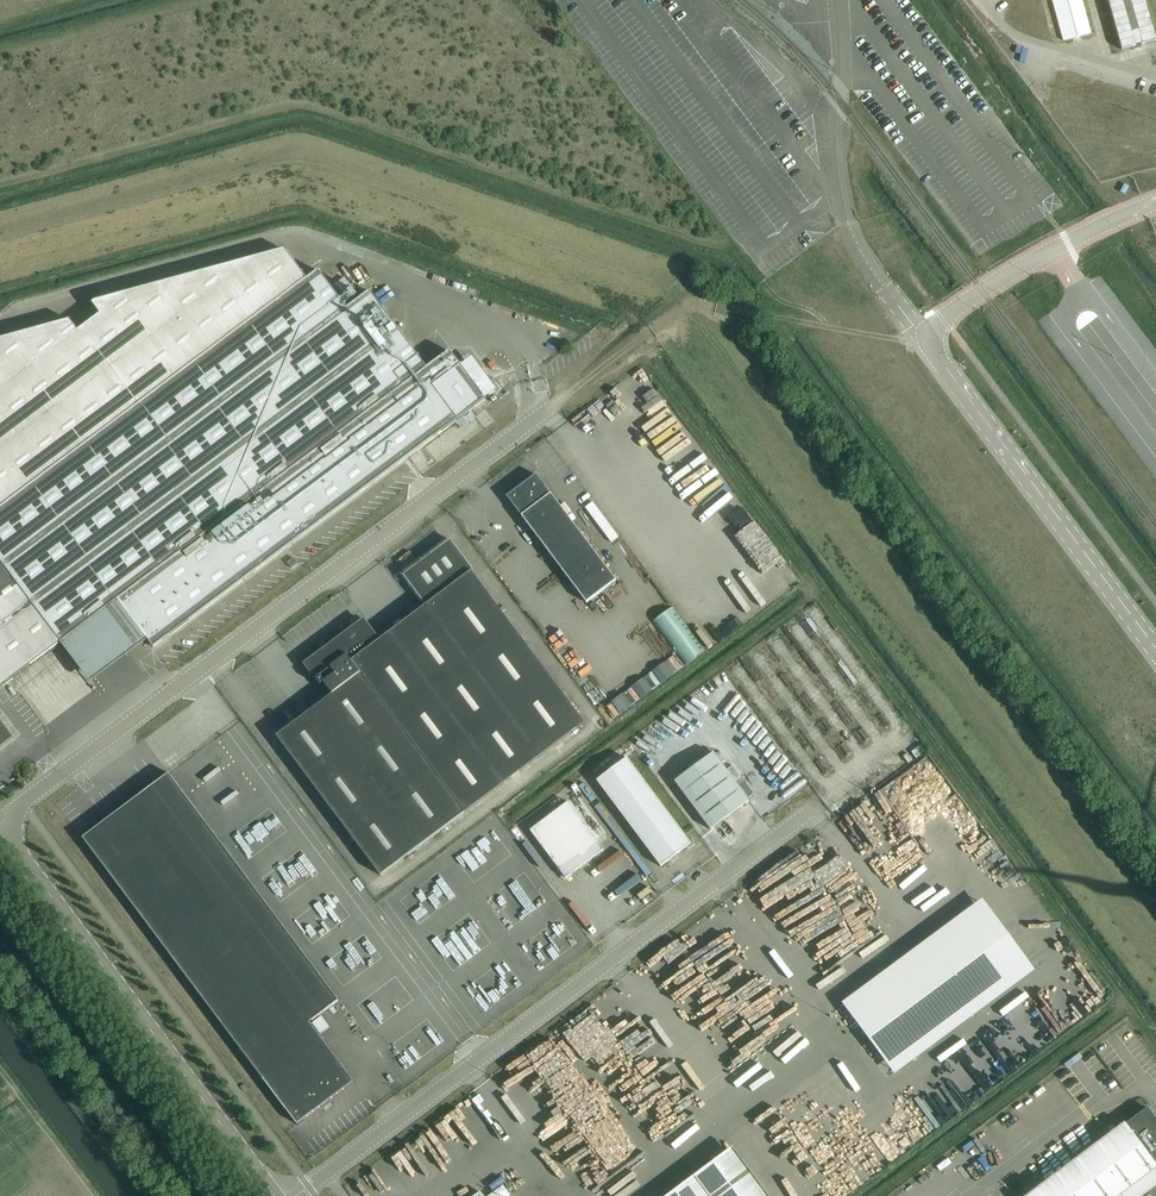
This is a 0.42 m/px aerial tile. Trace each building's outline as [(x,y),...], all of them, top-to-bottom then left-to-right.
[(1122,49),(1155,40),(1155,39),(1145,0),(1108,0),(1122,49)] [(61,641),(118,599),(153,647),(485,398),(449,350),(427,367),(399,331),(369,291),(347,308),(318,270),(307,279),(285,249),(95,301),(92,303),(100,314),(78,331),(70,320),(0,339),(0,559),(61,641)] [(536,451),(530,455),(538,467),(544,463),(536,451)] [(550,494),(548,492),(549,491),(536,474),(507,496),(519,513),(520,512),(522,515),(521,515),(586,602),(616,580),(551,493),(550,494)] [(485,491),(478,494),(483,506),(490,503),(485,491)] [(468,501),(476,513),(482,509),(474,497),(468,501)] [(730,529),(734,526),(726,516),(722,519),(730,529)] [(702,538),(715,530),(708,518),(695,526),(702,538)] [(457,566),(462,562),(455,553),(450,557),(457,566)] [(292,568),(298,563),(293,557),(287,561),(292,568)] [(61,641),(0,559),(0,687),(61,641)] [(584,722),(471,571),(472,571),(472,570),(456,582),(379,640),(363,619),(343,635),(346,639),(342,643),(341,641),(308,661),(315,673),(316,672),(319,676),(315,678),(320,685),(324,682),(333,694),(276,736),(380,875),(584,722)] [(717,610),(733,631),(737,628),(722,606),(717,610)] [(269,635),(294,615),(290,610),(265,630),(269,635)] [(575,656),(589,674),(600,666),(586,648),(575,656)] [(191,667),(195,672),(210,659),(206,654),(191,667)] [(610,709),(604,712),(610,724),(616,721),(610,709)] [(13,737),(0,719),(0,747),(13,737)] [(922,747),(925,752),(937,745),(933,739),(922,747)] [(739,742),(728,748),(731,754),(742,747),(739,742)] [(711,829),(749,800),(713,752),(675,781),(711,829)] [(661,866),(691,843),(627,757),(596,780),(661,866)] [(325,1106),(329,1102),(327,1100),(354,1081),(343,1067),(343,1066),(310,1022),(339,1000),(169,772),(82,837),(286,1109),(297,1123),(323,1104),(325,1106)] [(657,875),(663,870),(609,799),(603,803),(657,875)] [(565,878),(604,849),(568,801),(530,830),(565,878)] [(830,881),(836,877),(828,865),(822,869),(830,881)] [(394,1014),(397,1021),(410,1015),(407,1008),(394,1014)] [(408,1054),(413,1050),(406,1041),(412,1036),(405,1027),(394,1035),(408,1054)] [(1027,1195),(1118,1195),(1155,1167),(1155,1120),(1147,1108),(1125,1124),(1124,1123),(1027,1195)] [(732,1147),(666,1195),(768,1195),(732,1147)] [(1036,1159),(1043,1170),(1057,1162),(1051,1150),(1036,1159)] [(948,1174),(956,1168),(951,1160),(943,1166),(948,1174)] [(399,1169),(406,1179),(411,1176),(400,1161),(385,1171),(389,1176),(399,1169)] [(504,1187),(516,1176),(512,1172),(500,1182),(504,1187)] [(379,1173),(369,1180),(377,1191),(387,1183),(379,1173)] [(534,1193),(545,1186),(542,1181),(531,1189),(534,1193)] [(510,1195),(503,1185),(488,1195),(509,1195),(510,1195)]
